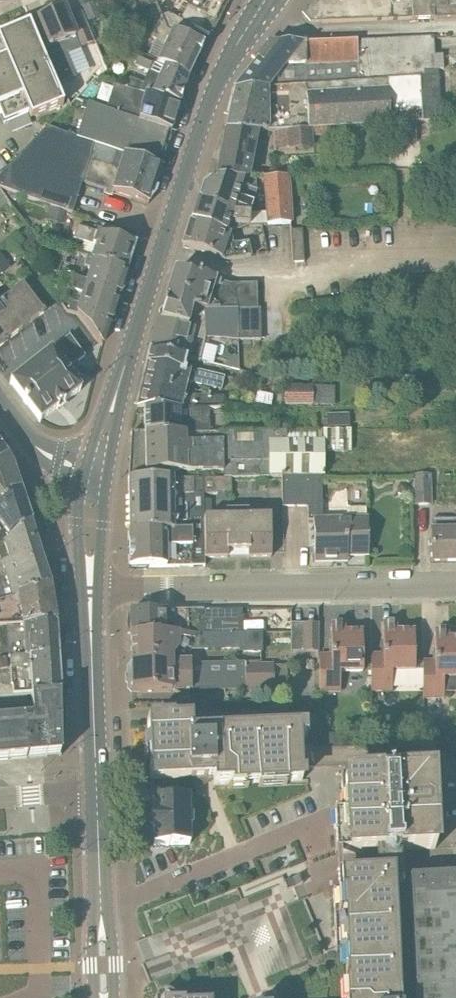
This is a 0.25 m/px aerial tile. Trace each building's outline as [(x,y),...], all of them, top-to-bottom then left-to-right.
[(157,3),(155,0),(139,0),(144,10),(157,3)] [(226,0),(190,0),(181,18),(183,21),(194,26),(210,34),(226,0)] [(303,15),(310,23),(455,16),(455,0),(321,0),(303,15)] [(103,14),(97,1),(84,6),(89,19),(103,14)] [(68,18),(63,7),(37,18),(47,42),(42,44),(59,83),(60,84),(77,77),(67,54),(95,43),(83,12),(68,18)] [(167,30),(188,39),(194,26),(183,21),(169,14),(161,16),(167,30)] [(203,46),(188,39),(167,30),(161,16),(150,37),(156,40),(147,58),(160,64),(159,66),(189,78),(203,46)] [(4,123),(29,113),(31,118),(64,105),(29,23),(0,35),(0,113),(4,123)] [(252,68),(435,56),(434,36),(270,45),(252,68)] [(160,64),(147,58),(140,55),(134,66),(148,73),(143,83),(129,79),(127,84),(180,102),(186,84),(189,78),(159,66),(160,64)] [(420,77),(425,77),(424,70),(444,69),(443,55),(435,56),(252,68),(234,91),(420,77)] [(234,91),(224,133),(258,131),(442,120),(440,76),(425,77),(234,91)] [(171,131),(180,102),(127,84),(126,88),(115,85),(108,110),(171,131)] [(171,131),(108,110),(100,108),(88,103),(77,139),(94,144),(161,164),(171,134),(171,131)] [(311,128),(284,130),(285,149),(312,148),(311,135),(311,128)] [(82,183),(84,178),(91,155),(94,144),(77,139),(50,130),(19,161),(0,181),(0,189),(50,206),(68,212),(73,214),(82,183)] [(249,178),(258,133),(258,131),(224,133),(215,181),(249,178)] [(91,155),(84,178),(82,183),(148,204),(161,164),(94,144),(91,155)] [(251,225),(294,222),(291,187),(290,176),(262,178),(265,213),(250,214),(251,225)] [(233,210),(251,209),(256,191),(241,187),(243,180),(249,179),(249,178),(215,181),(215,185),(209,184),(203,187),(198,200),(233,210)] [(250,213),(251,209),(233,210),(198,200),(192,220),(227,230),(231,233),(250,224),(250,213)] [(64,224),(68,212),(50,206),(47,218),(64,224)] [(232,245),(231,233),(227,230),(192,220),(183,246),(224,260),(251,255),(249,242),(232,245)] [(80,256),(126,271),(135,244),(77,226),(73,238),(84,242),(80,256)] [(293,263),(305,262),(303,229),(291,230),(293,263)] [(72,278),(79,281),(82,272),(85,272),(86,269),(91,270),(87,283),(86,288),(117,299),(126,271),(80,256),(74,254),(70,266),(75,267),(72,278)] [(102,347),(116,303),(117,299),(86,288),(87,283),(79,281),(72,278),(75,267),(70,266),(62,263),(59,274),(53,272),(51,279),(62,299),(78,304),(76,312),(102,347)] [(258,308),(257,283),(230,283),(198,274),(197,278),(175,271),(166,300),(167,300),(162,317),(191,323),(194,310),(258,308)] [(45,312),(24,284),(0,302),(0,346),(45,312)] [(151,350),(187,359),(200,362),(206,338),(238,338),(238,340),(261,339),(261,308),(258,308),(194,310),(191,323),(162,317),(161,319),(159,319),(151,350)] [(85,356),(70,336),(10,382),(40,422),(81,390),(74,380),(79,376),(76,371),(78,368),(78,365),(78,362),(85,356)] [(187,359),(151,350),(136,409),(209,409),(224,409),(224,395),(209,396),(200,394),(191,395),(191,398),(184,398),(188,382),(222,390),(225,376),(199,370),(193,372),(184,370),(187,359)] [(414,377),(402,377),(402,386),(414,385),(414,377)] [(313,388),(285,388),(285,406),(313,406),(313,388)] [(145,432),(209,431),(209,409),(136,409),(136,410),(143,410),(145,432)] [(348,427),(348,413),(327,414),(327,427),(348,427)] [(131,432),(129,478),(281,476),(323,475),(324,475),(323,430),(209,431),(145,432),(131,432)] [(19,490),(9,462),(6,456),(0,461),(0,504),(19,490)] [(415,505),(432,504),(431,474),(413,475),(414,505),(415,505)] [(435,519),(434,474),(431,474),(432,504),(415,505),(415,534),(432,534),(432,560),(455,560),(455,519),(443,519),(435,519)] [(281,476),(281,477),(282,508),(307,507),(308,520),(313,520),(314,563),(347,562),(347,556),(368,556),(367,507),(347,508),(347,518),(322,518),(321,476),(323,476),(323,475),(281,476)] [(169,478),(129,478),(129,530),(174,529),(192,529),(192,568),(205,567),(205,558),(204,519),(203,493),(204,478),(169,478)] [(231,479),(204,480),(204,496),(231,495),(231,479)] [(408,494),(408,487),(403,484),(397,487),(397,493),(402,497),(408,494)] [(29,522),(20,491),(19,490),(0,504),(0,546),(10,538),(29,522)] [(228,551),(237,551),(236,511),(225,512),(225,518),(204,519),(205,558),(228,558),(228,551)] [(236,511),(237,551),(248,551),(248,557),(271,557),(270,517),(248,517),(248,511),(236,511)] [(40,558),(29,522),(10,538),(0,546),(0,564),(10,561),(11,564),(20,561),(21,561),(29,558),(30,562),(40,558)] [(130,568),(192,568),(192,529),(174,529),(129,530),(130,568)] [(12,596),(48,585),(40,558),(30,562),(29,558),(21,561),(20,561),(11,564),(10,561),(0,564),(0,600),(12,596)] [(55,623),(48,585),(12,596),(0,600),(0,626),(55,623)] [(194,634),(204,633),(204,609),(130,611),(130,635),(194,634)] [(204,609),(204,633),(227,633),(227,609),(204,609)] [(227,633),(242,633),(242,609),(227,609),(227,633)] [(56,656),(55,624),(55,623),(0,626),(0,660),(56,656)] [(320,623),(306,623),(306,651),(320,651),(320,623)] [(346,631),(345,623),(331,623),(331,658),(320,658),(320,654),(319,654),(319,692),(340,691),(340,671),(363,671),(362,631),(346,631)] [(414,671),(414,631),(397,631),(397,623),(383,623),(383,657),(372,657),(372,654),(371,654),(370,691),(391,691),(391,671),(414,671)] [(449,630),(435,630),(435,664),(424,665),(424,661),(423,661),(424,699),(445,698),(444,678),(455,678),(455,638),(449,638),(449,630)] [(242,633),(227,633),(204,633),(194,634),(194,647),(244,646),(244,651),(263,651),(263,632),(242,633)] [(194,634),(130,635),(131,662),(173,661),(173,656),(179,651),(179,648),(194,647),(194,634)] [(58,694),(56,656),(0,660),(0,698),(32,696),(58,694)] [(173,661),(131,662),(131,690),(191,690),(191,689),(191,663),(190,661),(173,661)] [(247,688),(246,669),(246,662),(191,663),(191,689),(247,688)] [(273,676),(273,668),(246,669),(247,688),(273,688),(273,676)] [(282,676),(273,676),(273,688),(282,688),(282,676)] [(61,755),(58,694),(32,696),(34,717),(0,720),(0,760),(61,755)] [(267,703),(243,704),(244,717),(268,715),(267,703)] [(335,854),(345,853),(422,849),(435,849),(436,841),(438,841),(435,781),(432,781),(431,773),(427,773),(427,767),(394,768),(393,746),(315,748),(315,743),(307,744),(306,725),(192,729),(191,716),(147,720),(146,736),(144,736),(145,764),(149,764),(150,780),(213,777),(214,785),(227,784),(228,788),(287,786),(286,782),(302,781),(301,769),(345,767),(345,777),(341,777),(343,814),(333,814),(335,854)] [(339,745),(339,733),(325,733),(325,745),(339,745)] [(189,815),(189,797),(153,797),(154,845),(165,845),(166,846),(168,846),(168,845),(189,845),(189,826),(192,826),(191,815),(189,815)] [(402,878),(394,879),(401,997),(455,997),(455,875),(446,876),(445,870),(424,871),(424,877),(402,878)] [(394,879),(394,871),(346,874),(339,874),(341,909),(334,910),(336,952),(345,951),(346,971),(349,971),(351,997),(401,997),(394,879)] [(286,891),(292,888),(303,884),(300,876),(283,883),(286,891)] [(171,933),(144,937),(150,973),(177,969),(171,933)]
